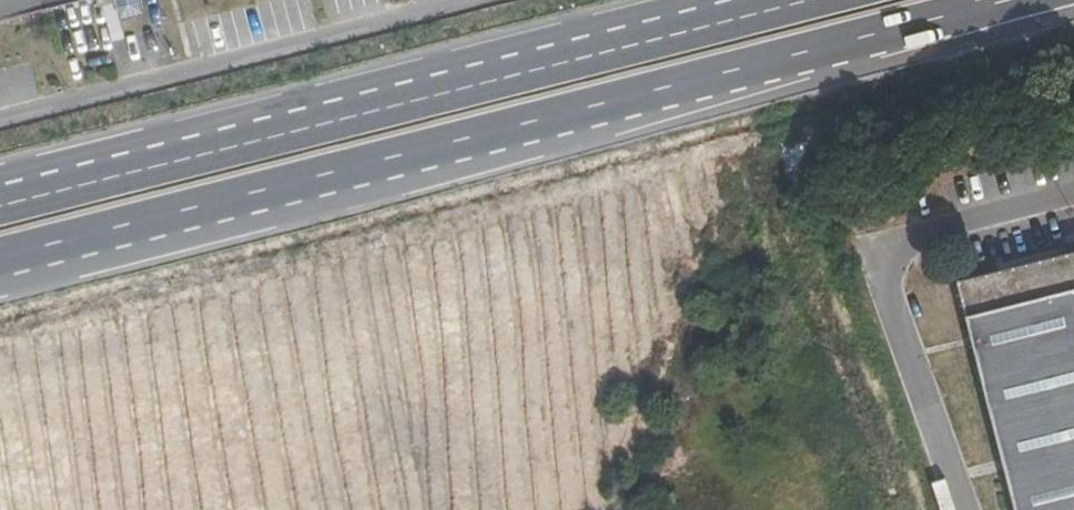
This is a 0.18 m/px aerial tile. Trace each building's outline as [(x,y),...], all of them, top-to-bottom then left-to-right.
[(48,9),(46,0),(0,0),(0,21),(48,9)] [(48,9),(83,0),(46,0),(48,9)] [(960,281),(1017,509),(1073,509),(1073,252),(960,281)]
